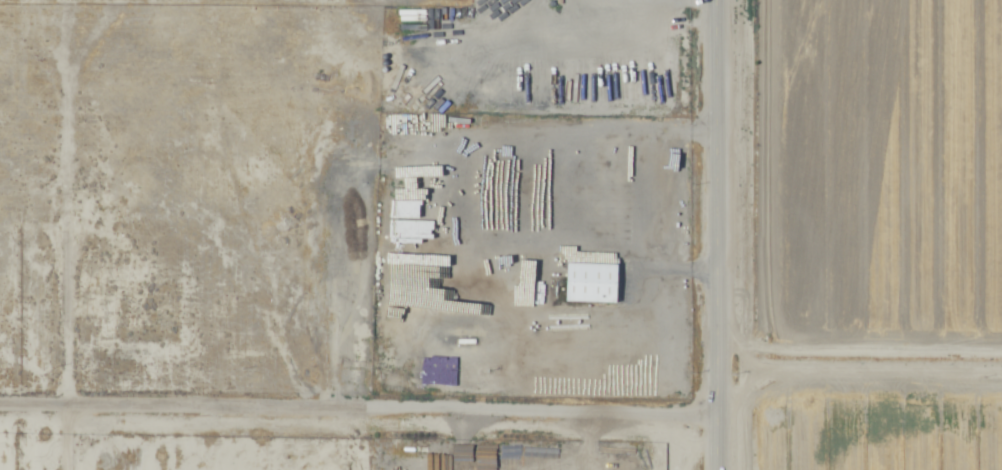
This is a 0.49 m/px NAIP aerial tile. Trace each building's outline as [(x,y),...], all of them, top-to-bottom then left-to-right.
[(617,304),(618,264),(567,263),(566,303),(617,304)]
